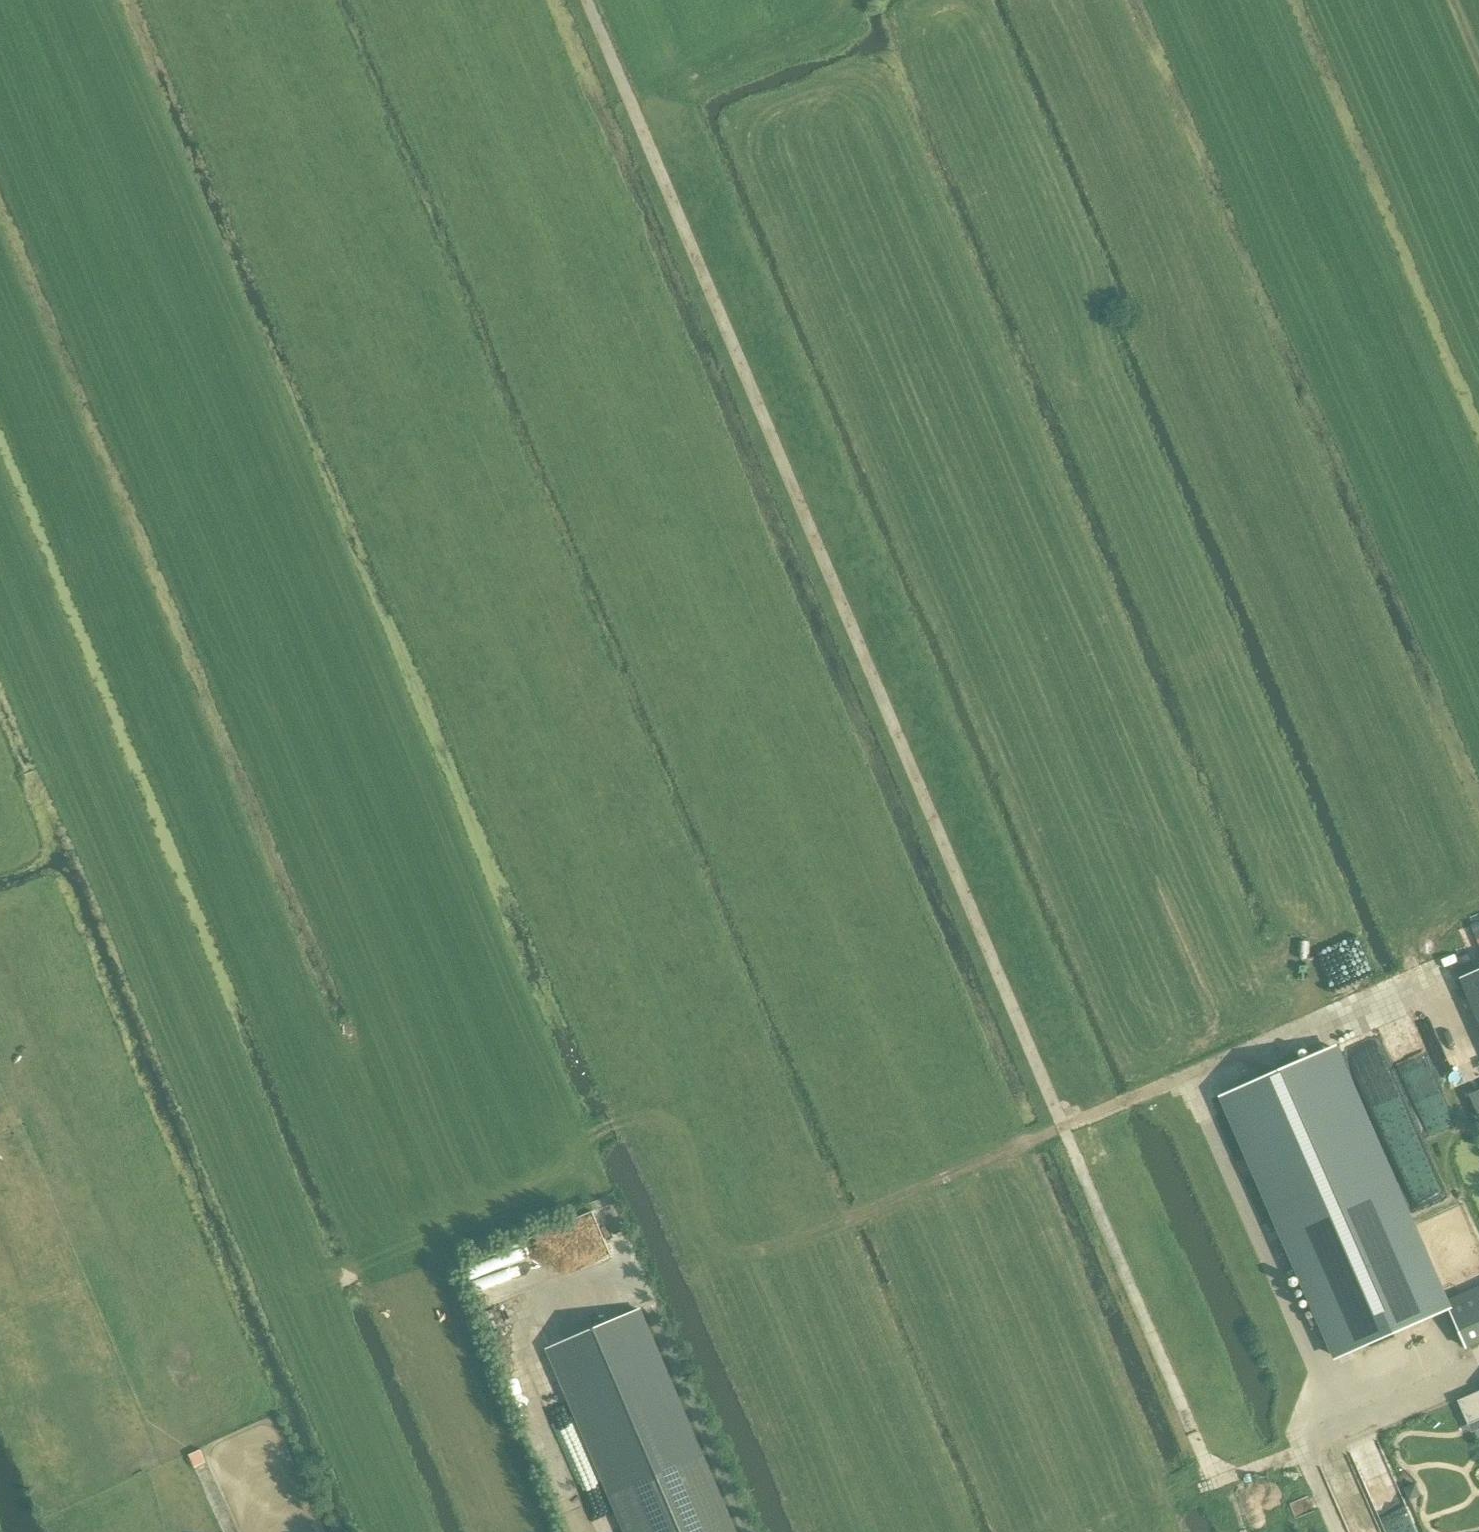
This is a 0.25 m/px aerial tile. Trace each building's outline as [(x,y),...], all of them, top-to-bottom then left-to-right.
[(1459,978),(1478,1024),(1478,969),(1459,978)] [(1337,1358),(1447,1310),(1333,1047),(1223,1095),(1337,1358)] [(1478,1341),(1478,1286),(1446,1301),(1466,1347),(1478,1341)] [(701,1457),(639,1310),(548,1348),(611,1495),(626,1531),(734,1531),(701,1457)] [(1458,1400),(1468,1425),(1478,1420),(1478,1391),(1458,1400)] [(1404,1489),(1409,1501),(1421,1496),(1416,1484),(1404,1489)]
